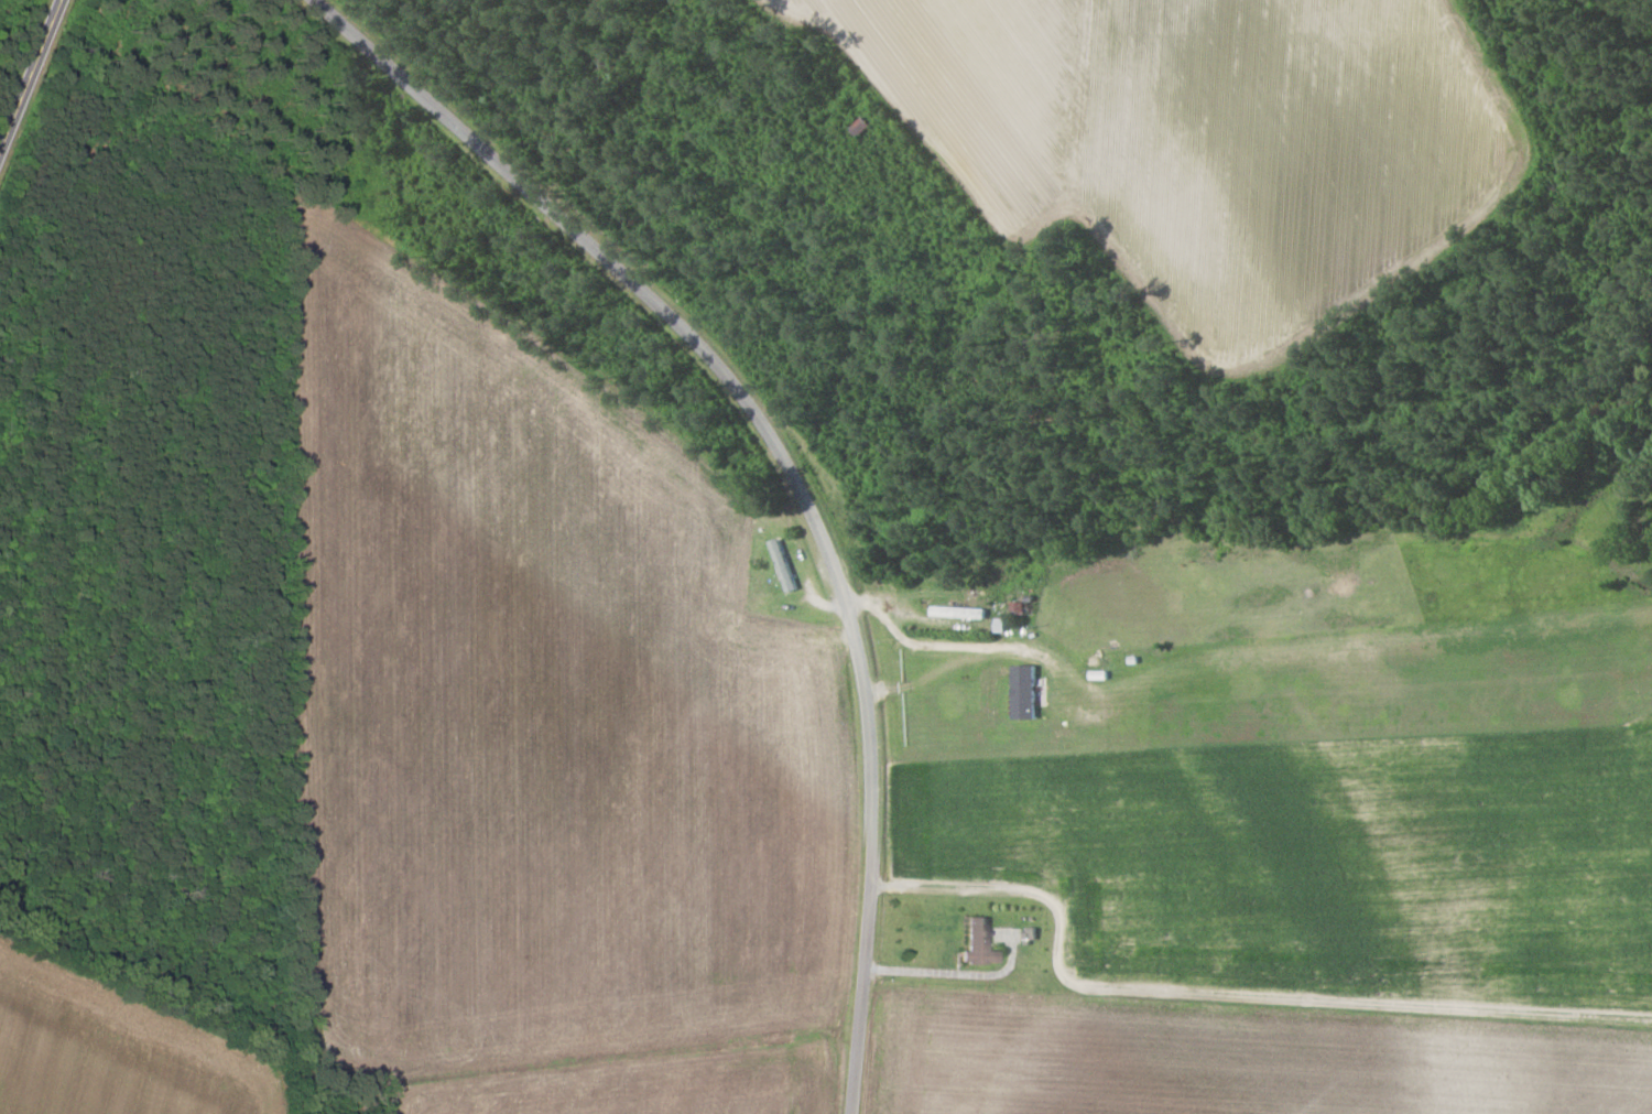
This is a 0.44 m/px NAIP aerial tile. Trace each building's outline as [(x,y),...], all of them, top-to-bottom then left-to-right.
[(1035,720),(1034,666),(1012,666),(1013,720),(1035,720)] [(966,950),(961,950),(961,962),(996,963),(996,949),(986,949),(986,916),(966,916),(966,950)]
